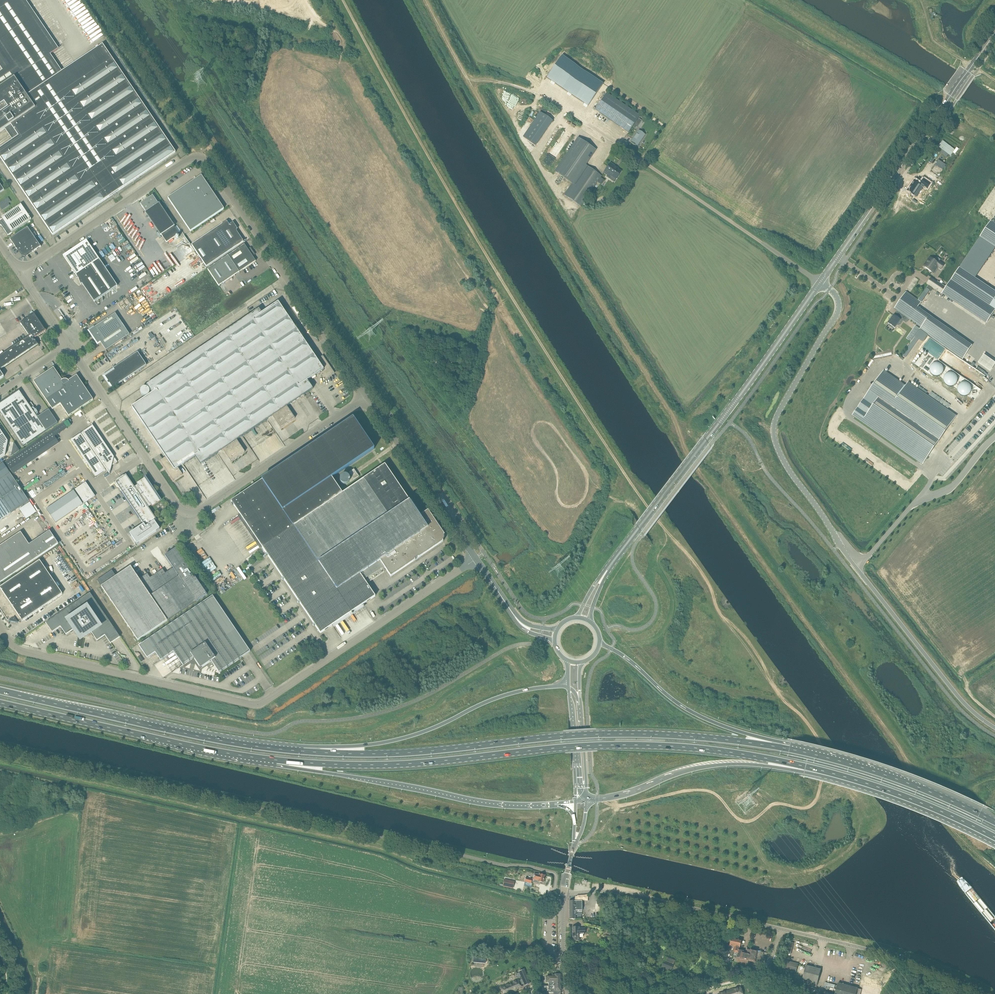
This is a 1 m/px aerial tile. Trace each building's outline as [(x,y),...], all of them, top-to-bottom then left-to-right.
[(4,129),(11,125),(18,136),(12,140),(0,148),(0,157),(41,217),(53,235),(176,152),(163,134),(119,68),(103,44),(62,72),(59,74),(47,56),(50,55),(57,50),(56,50),(55,50),(21,0),(0,0),(0,42),(21,73),(15,77),(0,87),(0,132),(4,129)] [(603,83),(562,55),(547,77),(588,106),(603,83)] [(628,132),(640,116),(606,93),(595,109),(628,132)] [(541,112),(523,137),(536,146),(553,121),(541,112)] [(638,131),(631,141),(637,146),(645,135),(638,131)] [(591,146),(579,138),(556,172),(572,183),(585,164),(592,154),(588,151),(591,146)] [(944,170),(947,165),(938,159),(935,164),(944,170)] [(610,179),(614,182),(621,171),(618,169),(618,168),(610,163),(604,171),(612,177),(610,179)] [(564,195),(581,206),(601,176),(585,164),(572,183),(564,195)] [(931,173),(928,177),(933,181),(936,176),(931,173)] [(190,231),(224,209),(201,175),(168,198),(190,231)] [(920,185),(914,181),(908,191),(917,197),(924,186),(927,188),(931,184),(924,179),(920,185)] [(146,212),(145,212),(161,235),(166,242),(179,234),(174,226),(175,226),(159,203),(158,204),(153,196),(153,195),(140,204),(141,204),(146,212)] [(9,203),(12,201),(9,197),(0,202),(0,206),(3,210),(10,205),(9,203)] [(31,219),(21,204),(2,217),(3,220),(0,222),(0,225),(1,226),(1,225),(8,235),(31,219)] [(237,229),(233,222),(229,224),(227,221),(191,245),(206,267),(244,241),(237,231),(237,230),(237,229)] [(987,221),(974,242),(971,241),(964,252),(967,253),(958,266),(961,268),(979,240),(994,249),(994,225),(987,221)] [(41,246),(28,227),(10,239),(16,248),(17,249),(22,256),(26,256),(32,252),(33,252),(34,251),(41,246)] [(76,275),(99,259),(87,240),(63,256),(73,270),(72,270),(72,271),(74,273),(76,275)] [(251,248),(248,250),(244,244),(228,256),(233,264),(253,251),(251,248)] [(156,260),(163,271),(175,263),(167,251),(164,253),(165,255),(156,260)] [(255,254),(253,251),(233,264),(228,256),(218,262),(229,279),(256,261),(252,256),(255,254)] [(929,261),(925,267),(929,270),(932,272),(936,266),(941,269),(944,265),(943,264),(939,261),(940,260),(936,256),(933,260),(930,258),(928,261),(929,261)] [(117,286),(99,259),(76,275),(78,278),(80,281),(81,284),(82,284),(94,301),(117,286)] [(219,286),(229,279),(218,262),(208,269),(219,286)] [(894,308),(899,312),(904,315),(909,319),(918,307),(921,302),(906,292),(894,308)] [(152,393),(132,407),(166,457),(160,461),(173,480),(182,474),(178,468),(195,456),(201,464),(218,453),(222,450),(231,461),(245,452),(237,440),(242,436),(267,420),(272,416),(280,428),(295,418),(287,406),(313,389),(307,380),(320,372),(325,379),(335,373),(323,355),(317,359),(278,302),(262,313),(259,309),(147,385),(152,393)] [(901,319),(904,315),(899,312),(896,316),(894,315),(888,323),(889,324),(888,325),(893,328),(894,327),(895,328),(897,324),(899,325),(903,320),(901,319)] [(45,329),(34,313),(21,323),(29,336),(0,356),(0,369),(37,344),(38,345),(38,344),(35,340),(33,340),(34,337),(36,337),(46,330),(45,330),(45,329)] [(100,342),(106,350),(130,334),(115,313),(89,331),(91,333),(98,344),(100,342)] [(919,349),(912,360),(942,379),(948,371),(945,369),(947,365),(925,351),(926,350),(923,348),(921,351),(919,349)] [(105,376),(108,381),(108,382),(108,383),(109,383),(110,383),(113,387),(111,388),(111,389),(146,364),(138,352),(113,368),(115,370),(105,376)] [(988,371),(994,363),(982,354),(976,362),(988,371)] [(54,367),(34,381),(43,396),(53,409),(60,404),(69,416),(81,408),(93,400),(85,387),(77,375),(69,381),(68,381),(67,380),(65,379),(63,380),(62,380),(54,367)] [(984,386),(990,375),(976,367),(975,369),(982,373),(975,385),(980,388),(982,385),(984,386)] [(884,371),(853,415),(923,463),(956,416),(949,412),(928,397),(908,383),(906,386),(902,384),(884,371)] [(0,404),(0,412),(23,446),(69,416),(60,404),(53,409),(43,396),(29,405),(19,391),(0,404)] [(231,501),(320,633),(375,596),(362,577),(367,574),(371,580),(369,582),(384,572),(384,571),(382,573),(378,567),(382,564),(391,577),(415,560),(415,559),(417,557),(418,558),(443,541),(442,541),(443,540),(444,538),(444,536),(444,535),(428,510),(420,516),(385,464),(342,493),(332,477),(374,449),(358,424),(357,424),(353,418),(231,501)] [(106,468),(110,473),(112,465),(117,462),(92,424),(92,426),(72,440),(96,476),(105,470),(105,469),(106,468)] [(5,455),(9,442),(0,429),(0,458),(5,455)] [(51,431),(5,462),(13,473),(59,442),(55,437),(51,431)] [(11,456),(20,451),(15,443),(11,456)] [(29,501),(10,473),(3,463),(0,465),(0,521),(29,501)] [(340,479),(340,480),(340,481),(341,482),(341,483),(342,483),(343,484),(344,484),(345,484),(346,484),(347,484),(347,483),(348,483),(348,482),(349,482),(349,481),(350,481),(350,482),(359,476),(354,469),(349,472),(349,473),(347,475),(347,474),(346,474),(345,474),(344,474),(343,474),(342,475),(341,475),(341,476),(340,477),(340,478),(340,479)] [(157,520),(148,507),(151,505),(152,507),(161,501),(145,478),(137,483),(138,485),(134,487),(126,475),(115,482),(144,524),(130,533),(137,544),(160,529),(155,521),(157,520)] [(74,490),(46,509),(55,523),(83,504),(84,503),(95,496),(86,482),(75,489),(79,495),(77,496),(74,490)] [(59,490),(50,494),(52,499),(62,495),(59,490)] [(20,509),(26,519),(36,512),(30,502),(20,509)] [(50,531),(29,544),(21,532),(0,546),(0,583),(59,543),(50,531)] [(165,555),(173,568),(165,573),(163,569),(150,577),(147,573),(139,579),(131,566),(116,576),(112,570),(97,580),(138,640),(207,594),(176,548),(165,555)] [(20,623),(19,622),(22,621),(63,594),(40,560),(0,587),(0,609),(8,621),(12,618),(12,619),(9,622),(18,624),(16,620),(17,619),(19,623),(20,623)] [(46,623),(52,632),(61,626),(66,634),(74,629),(79,635),(79,636),(79,635),(80,635),(81,634),(82,634),(83,635),(84,635),(84,636),(84,637),(85,637),(91,632),(97,640),(105,635),(111,643),(120,637),(90,593),(46,623)] [(161,660),(174,652),(183,665),(193,658),(201,668),(211,661),(219,672),(250,651),(212,596),(139,645),(147,658),(155,652),(161,660)] [(539,874),(539,875),(534,874),(532,882),(538,883),(538,881),(543,883),(545,875),(539,874)] [(504,879),(503,886),(513,888),(514,881),(504,879)] [(575,919),(575,918),(581,918),(581,915),(582,915),(582,898),(575,898),(575,901),(569,901),(570,919),(575,919)] [(579,928),(579,927),(572,927),(572,940),(580,940),(579,934),(585,934),(585,928),(579,928)] [(729,956),(732,956),(736,939),(731,938),(729,946),(728,945),(726,953),(730,954),(729,956)] [(742,940),(736,939),(732,956),(736,957),(736,959),(737,959),(737,962),(743,963),(743,960),(740,959),(741,952),(742,952),(742,950),(739,950),(740,945),(741,945),(742,940)] [(746,953),(742,952),(741,952),(740,959),(743,960),(743,963),(747,964),(746,967),(751,968),(751,965),(758,967),(759,963),(761,964),(764,952),(747,948),(746,953)] [(661,967),(671,971),(675,959),(666,956),(661,967)] [(798,964),(786,961),(784,970),(796,973),(798,964)] [(821,970),(806,966),(802,981),(804,981),(803,983),(806,983),(806,985),(816,987),(821,970)] [(501,988),(504,993),(508,993),(517,990),(517,989),(522,987),(521,984),(524,982),(525,985),(530,983),(524,970),(519,972),(522,979),(519,980),(501,988)] [(546,977),(546,979),(547,979),(547,982),(548,982),(549,989),(549,992),(553,992),(553,993),(561,993),(561,991),(561,982),(561,979),(561,974),(556,975),(555,975),(547,975),(547,977),(546,977)] [(835,993),(856,993),(857,988),(838,983),(835,993)]
